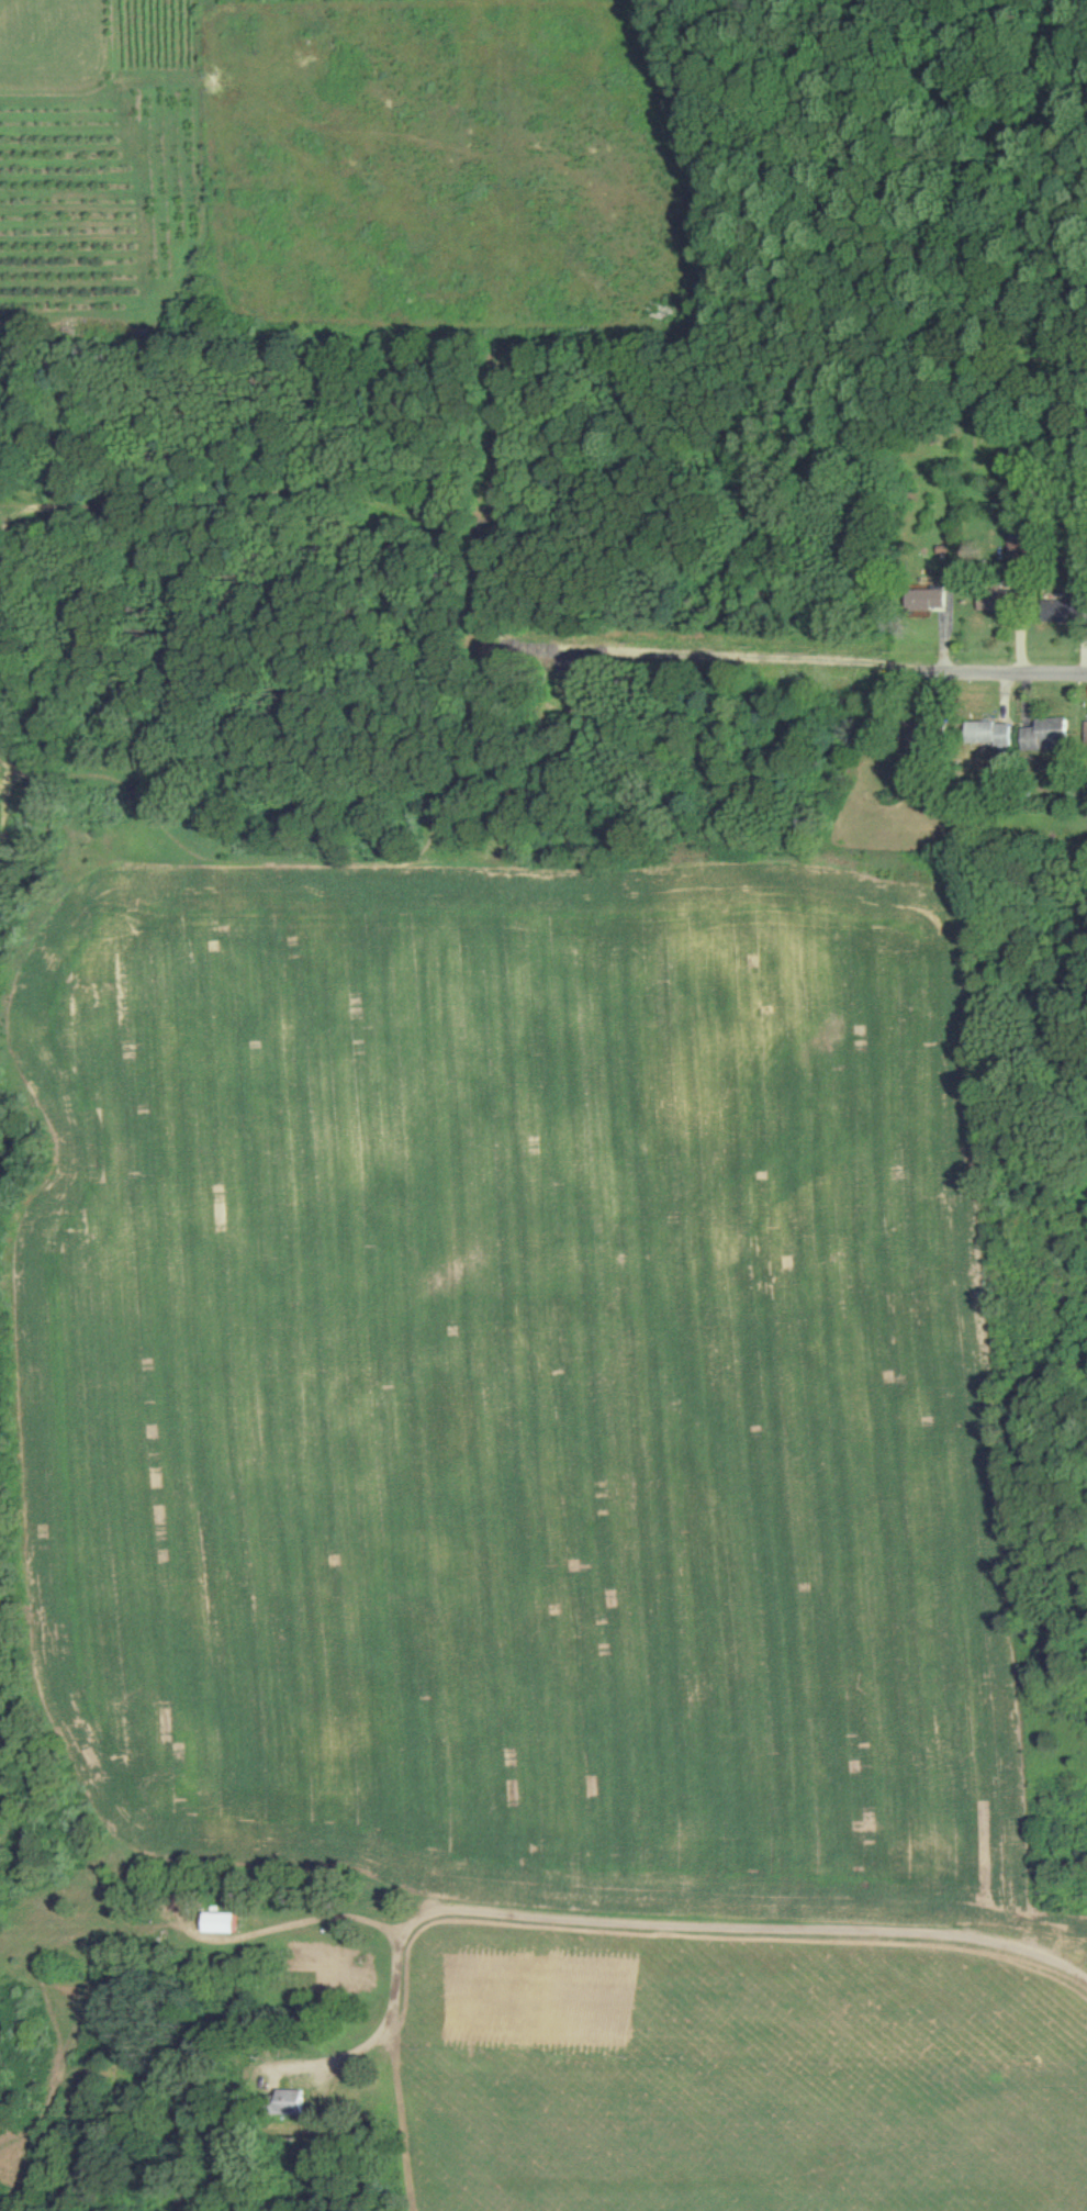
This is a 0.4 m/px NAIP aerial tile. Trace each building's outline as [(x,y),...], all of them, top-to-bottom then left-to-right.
[(1024,728),(1025,751),(1069,749),(1068,718),(1038,719),(1039,728),(1024,728)] [(1012,722),(970,723),(970,743),(1001,743),(1001,756),(1013,756),(1012,722)] [(212,1913),(211,1933),(242,1934),(243,1914),(212,1913)] [(308,2089),(284,2090),(285,2115),(309,2114),(308,2089)]
